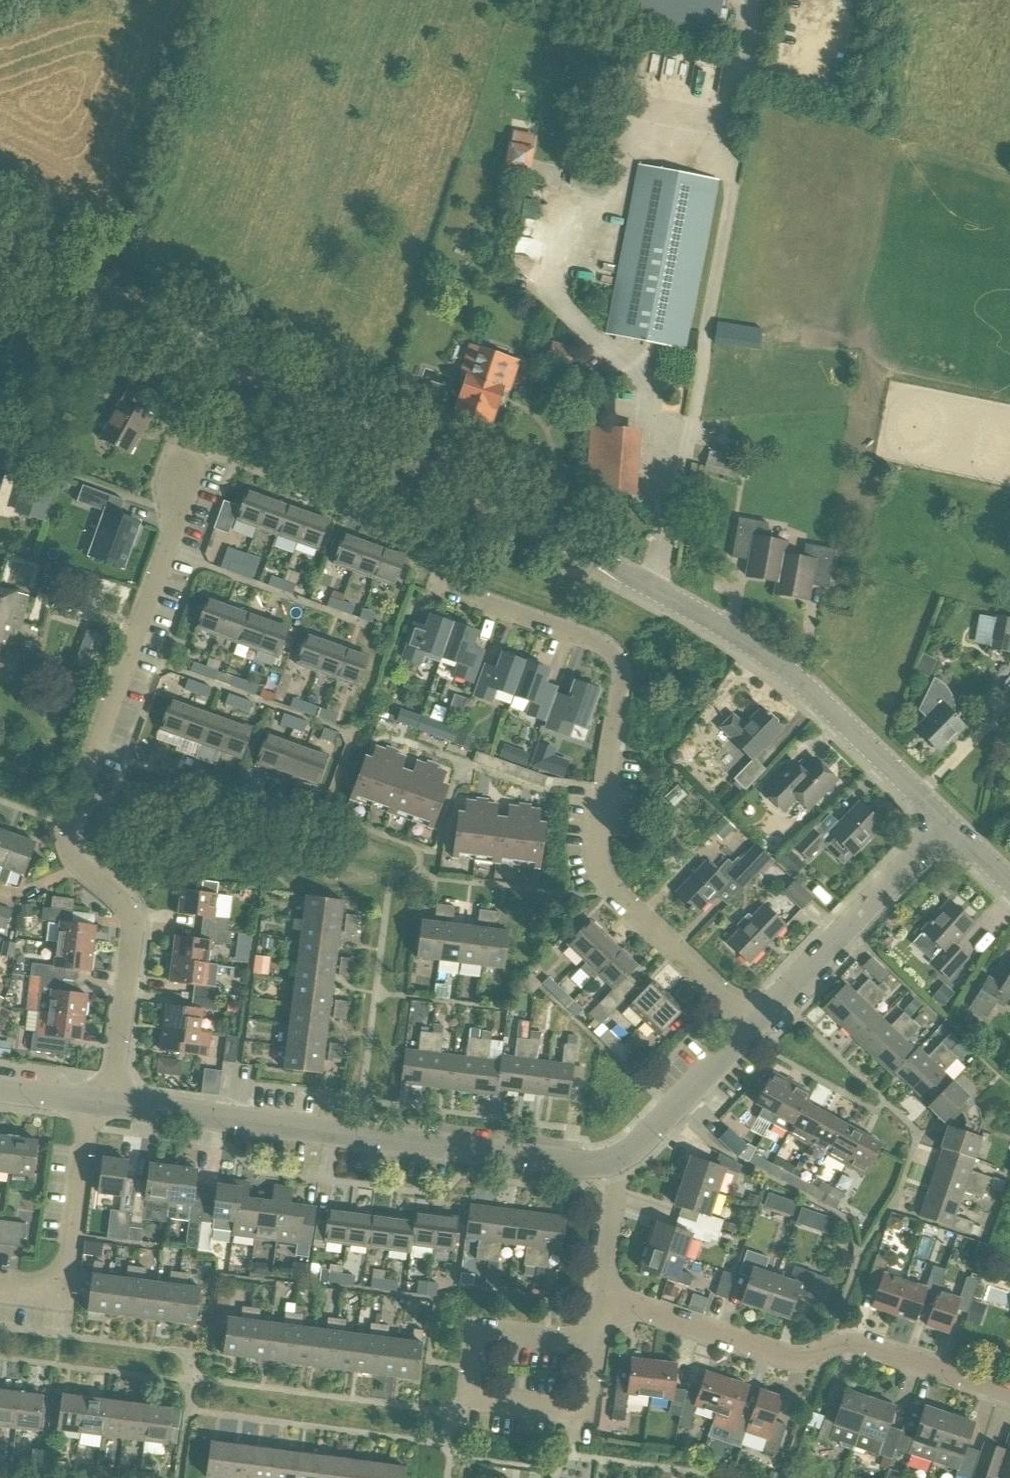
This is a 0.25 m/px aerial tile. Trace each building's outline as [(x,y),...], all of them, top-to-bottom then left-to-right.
[(607,335),(686,350),(719,181),(640,166),(607,335)] [(538,176),(519,176),(520,194),(538,193),(538,176)] [(715,343),(759,350),(762,328),(718,322),(715,343)] [(550,357),(571,364),(576,351),(554,344),(550,357)] [(509,359),(481,349),(471,378),(468,377),(462,396),(457,412),(491,423),(503,388),(508,390),(514,372),(506,369),(509,359)] [(111,396),(121,401),(132,407),(137,397),(117,386),(111,396)] [(132,407),(121,401),(101,438),(128,454),(149,417),(132,407)] [(592,427),(588,492),(629,495),(634,430),(592,427)] [(705,471),(735,479),(740,457),(710,449),(705,471)] [(52,497),(56,482),(29,475),(25,490),(52,497)] [(106,511),(90,554),(125,567),(141,522),(118,514),(123,499),(84,485),(78,501),(106,511)] [(236,520),(257,528),(268,498),(247,490),(239,513),(236,520)] [(288,505),(268,498),(257,528),(277,535),(288,505)] [(309,513),(288,505),(277,535),(298,543),(309,513)] [(233,529),(236,520),(239,513),(222,507),(217,523),(233,529)] [(309,513),(298,543),(319,550),(329,520),(309,513)] [(752,578),(777,582),(782,555),(783,555),(785,543),(765,539),(768,524),(738,518),(731,558),(755,562),(752,578)] [(354,571),(365,540),(344,533),(333,563),(354,571)] [(375,578),(386,548),(365,540),(354,571),(375,578)] [(777,582),(774,594),(801,599),(803,584),(827,588),(834,550),(804,544),(802,558),(783,555),(782,555),(777,582)] [(407,556),(386,548),(375,578),(396,586),(407,556)] [(228,571),(239,575),(243,566),(231,562),(228,571)] [(254,570),(243,566),(239,575),(251,579),(254,570)] [(273,577),(269,586),(281,590),(284,581),(273,577)] [(284,581),(281,590),(292,594),(295,585),(284,581)] [(19,683),(25,655),(14,653),(27,597),(0,591),(0,679),(19,683)] [(328,607),(339,611),(343,602),(331,598),(328,607)] [(197,628),(218,636),(228,606),(208,599),(197,628)] [(354,606),(343,602),(339,611),(351,615),(354,606)] [(218,636),(239,643),(249,614),(228,606),(218,636)] [(972,609),(969,638),(988,639),(991,611),(972,609)] [(363,610),(360,619),(371,623),(375,614),(363,610)] [(249,614),(239,643),(259,650),(270,621),(249,614)] [(1009,653),(1009,618),(994,615),(989,650),(1009,653)] [(442,658),(454,624),(432,616),(428,628),(416,624),(404,657),(423,664),(427,652),(442,658)] [(291,628),(270,621),(259,650),(280,658),(291,628)] [(454,624),(442,658),(461,665),(457,677),(474,683),(485,653),(474,648),(479,633),(454,624)] [(84,643),(98,649),(103,637),(88,631),(84,643)] [(297,664),(318,671),(328,642),(308,635),(297,664)] [(328,642),(318,671),(339,679),(349,649),(328,642)] [(909,664),(925,671),(932,653),(916,647),(909,664)] [(370,657),(349,649),(339,679),(359,686),(370,657)] [(514,696),(526,662),(504,654),(499,669),(487,665),(475,696),(492,702),(497,690),(514,696)] [(526,662),(514,696),(532,703),(528,715),(545,721),(557,688),(546,684),(551,671),(526,662)] [(192,672),(203,676),(206,667),(195,663),(192,672)] [(206,667),(203,676),(215,680),(218,671),(206,667)] [(185,689),(196,693),(200,683),(188,678),(185,689)] [(233,687),(245,691),(248,682),(237,678),(233,687)] [(915,729),(938,752),(964,726),(953,715),(953,713),(953,711),(953,709),(952,705),(952,703),(951,701),(950,697),(949,695),(947,692),(944,688),(943,687),(940,684),(937,682),(932,679),(917,711),(925,719),(915,729)] [(248,682),(245,691),(256,695),(259,686),(248,682)] [(547,728),(570,736),(574,724),(586,728),(600,691),(576,682),(570,697),(560,694),(547,728)] [(212,687),(200,683),(196,693),(208,698),(212,687)] [(238,708),(242,698),(229,693),(225,704),(238,708)] [(176,741),(179,742),(192,706),(171,698),(160,730),(177,736),(176,741)] [(253,702),(242,698),(238,708),(249,713),(253,702)] [(292,708),(303,713),(306,704),(295,700),(292,708)] [(306,704),(303,713),(314,717),(317,708),(306,704)] [(183,738),(201,745),(213,713),(192,706),(179,742),(182,743),(183,738)] [(401,708),(396,721),(417,729),(421,716),(401,708)] [(720,730),(753,761),(734,781),(746,792),(766,771),(755,759),(782,731),(761,710),(743,729),(732,717),(720,730)] [(338,715),(327,711),(324,720),(335,724),(338,715)] [(213,713),(201,745),(219,751),(217,756),(220,757),(233,721),(213,713)] [(292,728),(296,717),(284,713),(280,724),(292,728)] [(308,722),(296,717),(292,728),(304,733),(308,722)] [(233,721),(220,757),(223,758),(225,753),(242,760),(254,728),(233,721)] [(440,737),(455,743),(459,732),(443,727),(440,737)] [(320,739),(333,743),(337,732),(325,728),(320,739)] [(459,732),(455,743),(468,748),(472,737),(459,732)] [(274,777),(288,740),(267,733),(255,765),(273,771),(271,776),(274,777)] [(308,748),(288,740),(274,777),(277,778),(279,773),(297,780),(308,748)] [(350,799),(371,807),(391,752),(377,747),(372,760),(366,757),(350,799)] [(300,781),(317,787),(329,755),(308,748),(297,780),(295,785),(298,786),(300,781)] [(473,762),(479,764),(483,753),(477,751),(473,762)] [(530,767),(555,776),(561,760),(536,751),(530,767)] [(371,807),(391,814),(407,772),(401,770),(406,757),(391,752),(371,807)] [(479,764),(486,766),(490,755),(483,753),(479,764)] [(486,766),(492,769),(496,758),(492,756),(490,755),(486,766)] [(492,769),(498,771),(502,760),(496,758),(492,769)] [(498,771),(505,773),(509,762),(502,760),(498,771)] [(391,814),(413,822),(433,767),(417,761),(412,774),(407,772),(391,814)] [(764,793),(783,812),(797,798),(809,809),(836,781),(816,761),(798,780),(787,770),(764,793)] [(505,773),(511,776),(515,764),(509,762),(505,773)] [(511,776),(518,778),(522,767),(515,764),(511,776)] [(433,767),(413,822),(432,829),(448,787),(442,785),(446,772),(433,767)] [(518,778),(524,780),(528,769),(522,767),(518,778)] [(524,780),(531,783),(535,771),(529,769),(528,769),(524,780)] [(531,783),(537,785),(541,774),(535,771),(531,783)] [(537,785),(544,787),(548,776),(541,774),(537,785)] [(453,858),(474,861),(482,803),(466,801),(464,814),(458,813),(457,820),(454,851),(453,858)] [(482,803),(474,861),(496,863),(501,819),(496,818),(497,805),(482,803)] [(824,840),(826,842),(847,862),(882,826),(859,803),(824,840)] [(496,863),(518,866),(525,809),(510,807),(508,820),(501,819),(496,863)] [(525,809),(518,866),(539,869),(545,824),(539,823),(541,811),(525,809)] [(712,828),(723,839),(735,827),(724,816),(712,828)] [(808,861),(826,842),(824,840),(813,829),(795,847),(808,861)] [(3,868),(15,836),(0,831),(0,877),(3,868)] [(0,877),(0,882),(6,884),(11,871),(25,876),(36,844),(15,836),(3,868),(0,877)] [(772,861),(756,845),(723,879),(706,863),(676,893),(697,914),(717,894),(720,897),(736,880),(745,889),(772,861)] [(806,863),(792,850),(781,862),(794,875),(806,863)] [(813,899),(794,881),(783,892),(802,911),(813,899)] [(201,929),(228,933),(230,921),(215,919),(218,895),(217,895),(218,889),(202,887),(201,893),(181,891),(178,914),(202,918),(201,929)] [(303,917),(339,922),(342,900),(306,896),(303,917)] [(52,909),(73,912),(75,901),(54,899),(52,909)] [(921,931),(941,950),(930,963),(947,979),(966,958),(953,946),(972,924),(948,902),(921,931)] [(435,918),(445,919),(447,905),(437,904),(435,918)] [(447,905),(445,919),(454,920),(455,907),(447,905)] [(742,929),(729,943),(749,963),(785,927),(764,906),(752,919),(748,915),(738,926),(742,929)] [(5,930),(12,911),(0,907),(0,928),(5,930)] [(73,912),(52,909),(43,908),(42,921),(60,923),(57,945),(92,950),(95,928),(72,924),(73,912)] [(478,923),(487,924),(489,911),(480,910),(478,923)] [(489,911),(487,924),(496,925),(497,912),(489,911)] [(346,923),(359,925),(360,916),(347,914),(346,923)] [(303,917),(300,939),(336,944),(339,922),(303,917)] [(416,959),(440,962),(444,925),(421,922),(416,959)] [(564,945),(580,961),(603,937),(587,922),(564,945)] [(359,925),(346,923),(345,933),(358,934),(359,925)] [(440,962),(461,965),(466,928),(444,925),(440,962)] [(466,928),(461,965),(482,967),(486,930),(466,928)] [(172,960),(209,965),(212,943),(231,946),(232,933),(228,933),(201,929),(199,941),(175,938),(172,960)] [(486,930),(482,967),(503,970),(508,933),(486,930)] [(603,937),(580,961),(584,964),(579,969),(591,981),(596,976),(619,952),(603,937)] [(298,959),(334,964),(336,944),(300,939),(298,959)] [(2,955),(13,958),(16,943),(5,941),(2,955)] [(31,975),(41,977),(64,980),(66,969),(89,972),(92,950),(57,945),(54,966),(32,963),(31,975)] [(250,949),(248,967),(264,968),(266,950),(250,949)] [(598,1005),(609,1016),(634,989),(623,978),(634,967),(619,952),(596,976),(611,990),(598,1005)] [(340,965),(353,967),(354,959),(341,957),(340,965)] [(862,967),(880,984),(890,974),(872,957),(862,967)] [(295,981),(331,986),(334,964),(298,959),(295,981)] [(192,997),(219,1000),(227,1001),(228,993),(221,992),(221,988),(206,986),(209,965),(172,960),(169,982),(194,986),(192,997)] [(18,966),(13,965),(12,973),(20,974),(21,969),(18,966)] [(353,967),(340,965),(339,975),(352,977),(353,967)] [(986,1016),(994,1002),(1002,1007),(1008,998),(1009,999),(1009,974),(1002,987),(987,978),(970,1007),(986,1016)] [(39,1012),(84,1017),(87,995),(63,992),(64,980),(41,977),(31,975),(29,992),(39,993),(37,1011),(39,1012)] [(254,976),(252,987),(267,978),(254,976)] [(542,984),(550,992),(557,985),(549,977),(542,984)] [(940,978),(929,994),(939,1000),(949,984),(940,978)] [(292,1002),(328,1007),(331,986),(295,981),(292,1002)] [(821,1009),(839,1026),(875,989),(868,981),(855,994),(845,985),(821,1009)] [(627,1008),(642,1022),(666,997),(651,982),(627,1008)] [(557,985),(550,992),(561,1002),(568,995),(557,985)] [(875,989),(839,1026),(856,1043),(880,1019),(871,1011),(884,998),(875,989)] [(163,1028),(200,1033),(203,1012),(218,1014),(219,1000),(192,997),(190,1010),(166,1006),(163,1028)] [(666,997),(642,1022),(658,1037),(682,1011),(666,997)] [(335,1008),(348,1009),(349,1001),(336,1000),(335,1008)] [(574,1000),(567,1008),(576,1017),(583,1010),(574,1000)] [(292,1002),(289,1025),(326,1029),(328,1007),(292,1002)] [(11,1012),(1,1006),(0,1008),(0,1033),(11,1012)] [(348,1009),(335,1008),(334,1018),(346,1020),(348,1009)] [(84,1017),(39,1012),(37,1032),(33,1032),(31,1050),(66,1054),(68,1038),(81,1039),(84,1017)] [(880,1019),(856,1043),(873,1059),(910,1022),(902,1014),(889,1028),(880,1019)] [(239,1036),(253,1039),(257,1022),(243,1018),(239,1036)] [(590,1025),(595,1030),(600,1025),(594,1020),(590,1025)] [(910,1022),(873,1059),(890,1077),(893,1074),(914,1053),(905,1044),(918,1030),(910,1022)] [(593,1032),(600,1038),(608,1030),(602,1023),(593,1032)] [(289,1025),(287,1047),(323,1051),(326,1029),(289,1025)] [(432,1034),(425,1086),(449,1089),(453,1057),(440,1055),(444,1026),(434,1025),(433,1034),(432,1034)] [(211,1034),(200,1033),(163,1028),(160,1049),(208,1056),(211,1034)] [(449,1089),(473,1093),(480,1041),(480,1040),(481,1031),(471,1029),(469,1039),(468,1039),(465,1058),(453,1057),(449,1089)] [(599,1039),(613,1052),(622,1043),(608,1030),(599,1039)] [(480,1041),(473,1093),(496,1096),(497,1090),(501,1063),(489,1061),(492,1032),(483,1031),(481,1041),(480,1041)] [(521,1093),(545,1096),(550,1064),(537,1062),(541,1033),(531,1032),(530,1041),(528,1041),(521,1093)] [(400,1083),(425,1086),(432,1034),(420,1033),(418,1052),(404,1050),(400,1083)] [(550,1064),(545,1096),(568,1099),(575,1047),(576,1036),(568,1034),(567,1046),(565,1046),(563,1065),(550,1064)] [(224,1064),(236,1065),(239,1038),(227,1036),(224,1064)] [(501,1063),(497,1090),(521,1093),(528,1041),(518,1039),(516,1059),(502,1057),(501,1063)] [(329,1052),(342,1054),(343,1045),(330,1043),(329,1052)] [(622,1043),(613,1052),(628,1066),(637,1057),(622,1043)] [(323,1051),(287,1047),(284,1069),(320,1074),(323,1051)] [(893,1074),(911,1091),(947,1055),(939,1047),(927,1059),(918,1050),(914,1053),(893,1074)] [(342,1054),(329,1052),(328,1061),(341,1063),(342,1054)] [(947,1055),(911,1091),(927,1107),(951,1083),(943,1075),(955,1062),(947,1055)] [(756,1116),(769,1123),(791,1083),(772,1072),(755,1103),(761,1106),(756,1116)] [(769,1123),(788,1134),(805,1103),(811,1093),(791,1083),(769,1123)] [(963,1120),(978,1113),(976,1110),(966,1100),(967,1098),(951,1083),(927,1107),(926,1108),(942,1124),(958,1108),(964,1114),(961,1117),(963,1120)] [(824,1113),(805,1103),(788,1134),(807,1144),(824,1113)] [(824,1113),(807,1144),(826,1155),(843,1124),(824,1113)] [(941,1147),(943,1148),(974,1158),(982,1137),(977,1135),(982,1121),(978,1113),(963,1120),(964,1123),(969,1124),(967,1132),(948,1125),(941,1147)] [(826,1155),(844,1165),(861,1134),(843,1124),(826,1155)] [(746,1145),(729,1128),(727,1129),(727,1130),(719,1138),(737,1156),(746,1145)] [(861,1134),(844,1165),(864,1176),(881,1145),(861,1134)] [(8,1173),(13,1137),(0,1135),(0,1172),(8,1173)] [(13,1137),(8,1173),(32,1176),(37,1140),(13,1137)] [(751,1157),(753,1153),(756,1147),(747,1143),(746,1145),(737,1156),(748,1161),(749,1159),(751,1157)] [(943,1148),(935,1171),(985,1188),(989,1176),(970,1170),(974,1158),(943,1148)] [(683,1182),(716,1193),(724,1170),(738,1175),(741,1165),(719,1153),(715,1166),(691,1158),(683,1182)] [(765,1160),(753,1153),(748,1161),(760,1168),(765,1160)] [(132,1213),(136,1181),(125,1179),(127,1160),(104,1157),(99,1192),(122,1195),(120,1212),(132,1213)] [(129,1240),(141,1242),(146,1207),(167,1210),(172,1167),(150,1164),(147,1182),(136,1181),(132,1213),(129,1240)] [(188,1221),(201,1222),(205,1190),(193,1188),(196,1170),(172,1167),(167,1210),(166,1217),(188,1221)] [(786,1182),(791,1174),(779,1167),(774,1176),(786,1182)] [(935,1171),(928,1191),(960,1202),(963,1192),(981,1199),(981,1198),(990,1202),(993,1192),(984,1189),(985,1188),(935,1171)] [(803,1180),(791,1174),(786,1182),(798,1189),(803,1180)] [(233,1235),(255,1238),(260,1201),(248,1199),(250,1183),(241,1181),(240,1188),(234,1232),(233,1235)] [(699,1213),(695,1224),(713,1230),(719,1232),(723,1222),(708,1217),(716,1193),(683,1182),(675,1205),(699,1213)] [(234,1232),(240,1188),(217,1185),(216,1191),(205,1190),(201,1222),(213,1224),(212,1229),(234,1232)] [(260,1201),(255,1238),(276,1241),(283,1187),(274,1186),(271,1202),(260,1201)] [(768,1197),(784,1202),(787,1190),(771,1186),(768,1197)] [(283,1187),(276,1241),(309,1245),(314,1208),(290,1205),(292,1189),(283,1187)] [(824,1203),(828,1194),(817,1188),(812,1197),(824,1203)] [(960,1202),(928,1191),(919,1216),(970,1234),(973,1222),(955,1216),(960,1202)] [(828,1194),(824,1203),(836,1210),(841,1201),(830,1195),(828,1194)] [(486,1261),(493,1208),(469,1205),(465,1238),(478,1240),(476,1260),(486,1261)] [(518,1211),(493,1208),(486,1261),(498,1263),(501,1243),(513,1244),(518,1211)] [(323,1241),(346,1244),(351,1212),(327,1209),(323,1241)] [(817,1215),(801,1210),(797,1223),(812,1228),(817,1215)] [(542,1214),(518,1211),(513,1244),(525,1246),(523,1266),(535,1268),(542,1214)] [(346,1244),(369,1247),(373,1215),(351,1212),(346,1244)] [(411,1245),(433,1248),(437,1215),(416,1212),(415,1221),(411,1245)] [(561,1251),(566,1217),(542,1214),(535,1268),(545,1269),(548,1249),(561,1251)] [(369,1247),(389,1250),(394,1218),(373,1215),(369,1247)] [(437,1215),(433,1248),(455,1250),(459,1218),(437,1215)] [(394,1218),(389,1250),(410,1253),(411,1245),(415,1221),(394,1218)] [(0,1243),(0,1245),(23,1248),(26,1223),(3,1220),(0,1243)] [(657,1223),(649,1247),(683,1259),(691,1237),(710,1243),(711,1239),(716,1241),(719,1232),(713,1230),(695,1224),(685,1220),(681,1231),(657,1223)] [(683,1259),(649,1247),(641,1270),(688,1286),(692,1275),(679,1271),(683,1259)] [(741,1302),(764,1310),(776,1276),(764,1272),(769,1258),(746,1251),(738,1274),(749,1278),(741,1302)] [(872,1306),(893,1314),(905,1280),(884,1273),(889,1259),(876,1255),(868,1279),(880,1283),(872,1306)] [(88,1311),(110,1314),(115,1276),(103,1275),(105,1263),(94,1262),(88,1311)] [(934,1302),(937,1291),(945,1270),(932,1265),(925,1287),(905,1280),(893,1314),(916,1321),(924,1298),(934,1302)] [(127,1278),(115,1276),(110,1314),(132,1316),(138,1267),(129,1266),(127,1278)] [(147,1268),(138,1267),(132,1316),(153,1319),(157,1282),(145,1280),(147,1268)] [(776,1276),(764,1310),(788,1318),(796,1294),(807,1297),(815,1274),(794,1267),(789,1281),(776,1276)] [(321,1282),(341,1284),(342,1274),(329,1272),(330,1269),(323,1268),(321,1282)] [(157,1282),(153,1319),(174,1322),(181,1272),(172,1271),(170,1283),(157,1282)] [(181,1272),(174,1322),(196,1325),(201,1287),(188,1285),(189,1273),(181,1272)] [(726,1299),(733,1276),(722,1272),(714,1295),(726,1299)] [(472,1285),(474,1275),(461,1273),(460,1284),(472,1285)] [(487,1273),(485,1287),(494,1288),(496,1274),(487,1273)] [(342,1274),(341,1284),(354,1286),(356,1276),(342,1274)] [(960,1299),(956,1310),(967,1313),(978,1281),(966,1277),(959,1298),(960,1299)] [(371,1288),(384,1290),(385,1280),(372,1278),(371,1288)] [(385,1280),(384,1290),(397,1291),(398,1281),(385,1280)] [(417,1294),(427,1295),(428,1282),(419,1281),(417,1294)] [(428,1282),(427,1295),(436,1297),(438,1283),(428,1282)] [(937,1291),(934,1302),(926,1325),(948,1332),(956,1310),(960,1299),(959,1298),(937,1291)] [(966,1321),(968,1321),(978,1325),(985,1304),(974,1301),(973,1300),(966,1321)] [(222,1353),(244,1356),(250,1308),(242,1306),(240,1318),(227,1317),(222,1353)] [(244,1356),(266,1359),(271,1322),(258,1321),(259,1309),(250,1308),(244,1356)] [(266,1359),(288,1362),(295,1314),(285,1312),(284,1324),(271,1322),(266,1359)] [(288,1362),(309,1365),(314,1328),(302,1326),(304,1315),(295,1314),(288,1362)] [(327,1330),(314,1328),(309,1365),(331,1368),(337,1319),(329,1318),(327,1330)] [(331,1368),(353,1371),(358,1334),(345,1332),(347,1320),(337,1319),(331,1368)] [(358,1334),(353,1371),(373,1373),(379,1324),(371,1323),(369,1335),(358,1334)] [(379,1324),(373,1373),(395,1376),(400,1339),(387,1338),(389,1326),(379,1324)] [(400,1339),(395,1376),(417,1379),(424,1330),(415,1329),(413,1341),(400,1339)] [(648,1398),(653,1361),(631,1358),(628,1383),(616,1381),(611,1421),(624,1422),(627,1395),(648,1398)] [(653,1361),(648,1398),(671,1401),(668,1414),(680,1417),(686,1391),(673,1389),(676,1364),(653,1361)] [(686,1391),(680,1417),(677,1426),(690,1429),(695,1406),(715,1413),(726,1378),(705,1371),(697,1394),(686,1391)] [(745,1432),(747,1424),(751,1412),(740,1409),(748,1386),(726,1378),(715,1413),(711,1424),(732,1431),(729,1439),(741,1443),(745,1432)] [(747,1424),(745,1432),(766,1439),(762,1450),(775,1455),(785,1424),(773,1420),(781,1397),(759,1389),(751,1412),(747,1424)] [(851,1450),(870,1398),(846,1390),(837,1414),(826,1410),(816,1439),(827,1443),(829,1437),(838,1440),(841,1447),(851,1450)] [(0,1391),(0,1427),(15,1429),(20,1394),(0,1391)] [(42,1397),(20,1394),(15,1429),(38,1432),(42,1397)] [(58,1430),(80,1433),(84,1398),(62,1395),(58,1430)] [(80,1433),(93,1435),(101,1436),(106,1401),(84,1398),(80,1433)] [(892,1458),(894,1450),(901,1430),(888,1425),(894,1406),(870,1398),(851,1450),(864,1454),(870,1451),(892,1458)] [(101,1436),(123,1439),(127,1404),(106,1401),(101,1436)] [(127,1404),(123,1439),(144,1442),(149,1406),(127,1404)] [(149,1406),(144,1442),(166,1445),(168,1429),(181,1430),(183,1412),(171,1410),(171,1409),(149,1406)] [(917,1430),(903,1426),(901,1430),(894,1450),(932,1463),(949,1415),(925,1407),(917,1430)] [(962,1477),(969,1477),(978,1452),(964,1447),(973,1423),(949,1415),(932,1463),(956,1471),(955,1475),(962,1477)] [(998,1476),(1003,1477),(1009,1477),(1009,1436),(1009,1435),(1003,1452),(983,1446),(972,1477),(997,1477),(998,1476)] [(211,1441),(206,1477),(214,1477),(228,1477),(233,1444),(211,1441)] [(254,1447),(233,1444),(228,1477),(250,1477),(254,1447)] [(250,1477),(272,1477),(276,1450),(254,1447),(250,1477)] [(297,1453),(276,1450),(272,1477),(294,1477),(297,1453)] [(294,1477),(316,1477),(319,1456),(297,1453),(294,1477)] [(18,1466),(33,1468),(35,1458),(19,1456),(18,1466)] [(340,1459),(319,1456),(316,1477),(338,1477),(340,1459)] [(340,1459),(338,1477),(360,1477),(362,1462),(340,1459)] [(54,1460),(53,1470),(69,1471),(70,1462),(54,1460)] [(383,1465),(362,1462),(360,1477),(381,1477),(383,1465)] [(83,1464),(82,1473),(96,1475),(97,1466),(83,1464)] [(383,1465),(381,1477),(403,1477),(405,1467),(383,1465)] [(113,1468),(97,1466),(96,1475),(112,1477),(113,1468)] [(125,1477),(139,1477),(140,1472),(126,1470),(125,1477)]
